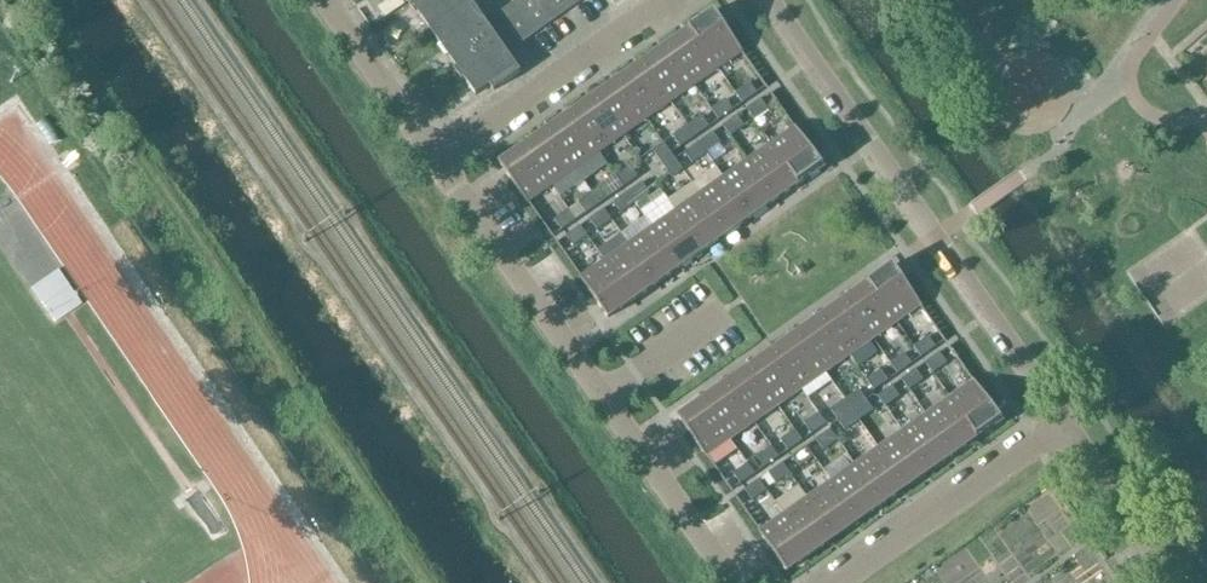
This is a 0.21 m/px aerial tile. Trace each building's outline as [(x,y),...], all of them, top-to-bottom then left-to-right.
[(476,95),(489,87),(492,91),(520,72),(516,67),(512,70),(463,0),(410,0),(476,95)] [(524,19),(534,34),(582,0),(520,0),(500,14),(511,28),(524,19)] [(719,69),(743,52),(725,26),(727,24),(717,10),(691,29),(719,69)] [(521,43),(534,34),(524,19),(511,28),(521,43)] [(691,29),(667,46),(695,86),(719,69),(691,29)] [(667,46),(643,63),(671,103),(695,86),(667,46)] [(643,63),(619,79),(647,119),(671,103),(643,63)] [(619,79),(595,96),(624,136),(647,119),(619,79)] [(751,83),(736,94),(743,104),(758,93),(751,83)] [(624,136),(595,96),(572,113),(600,153),(624,136)] [(727,100),(712,111),(719,120),(734,110),(727,100)] [(762,100),(748,110),(754,120),(769,110),(762,100)] [(572,113),(548,129),(576,169),(600,153),(572,113)] [(739,116),(724,127),(731,137),(746,126),(739,116)] [(702,118),(689,127),(696,137),(709,127),(702,118)] [(689,127),(674,138),(681,148),(696,137),(689,127)] [(800,184),(826,165),(817,151),(815,153),(796,127),(772,144),(800,184)] [(548,129),(524,146),(552,186),(576,169),(548,129)] [(714,134),(700,143),(707,153),(721,144),(714,134)] [(700,143),(685,154),(692,164),(707,153),(700,143)] [(665,144),(655,151),(664,164),(674,157),(672,154),(665,144)] [(800,184),(772,144),(748,161),(776,201),(800,184)] [(552,186),(524,146),(499,164),(528,203),(552,186)] [(674,157),(664,164),(674,177),(683,170),(676,160),(674,157)] [(748,161),(724,178),(752,218),(776,201),(748,161)] [(631,168),(617,177),(624,187),(638,178),(631,168)] [(752,218),(724,178),(700,194),(728,234),(752,218)] [(643,184),(629,194),(636,204),(650,194),(643,184)] [(594,194),(579,205),(586,214),(601,204),(594,194)] [(629,194),(614,204),(621,214),(636,204),(629,194)] [(728,234),(700,194),(676,211),(705,251),(728,234)] [(605,210),(590,221),(597,231),(612,220),(605,210)] [(570,211),(555,221),(562,231),(577,221),(570,211)] [(653,228),(681,268),(705,251),(676,211),(653,228)] [(581,227),(566,237),(573,247),(588,237),(581,227)] [(681,268),(653,228),(629,244),(657,284),(681,268)] [(629,244),(605,261),(633,301),(657,284),(629,244)] [(633,301),(605,261),(581,279),(609,319),(633,301)] [(897,323),(922,305),(904,279),(906,278),(896,264),(869,283),(897,323)] [(869,283),(846,300),(874,340),(897,323),(869,283)] [(850,356),(874,340),(846,300),(822,316),(850,356)] [(826,373),(850,356),(822,316),(798,333),(826,373)] [(798,333),(774,350),(802,390),(826,373),(798,333)] [(930,337),(915,347),(922,357),(937,347),(930,337)] [(774,350),(751,366),(779,406),(802,390),(774,350)] [(941,353),(926,364),(933,373),(948,363),(941,353)] [(906,354),(891,364),(898,374),(913,363),(906,354)] [(779,406),(751,366),(727,383),(755,423),(779,406)] [(882,370),(867,381),(874,391),(889,380),(882,370)] [(917,370),(902,380),(909,390),(924,380),(917,370)] [(978,438),(1005,419),(996,405),(993,407),(975,381),(950,398),(978,438)] [(755,423),(727,383),(703,400),(731,440),(755,423)] [(893,387),(879,397),(886,407),(900,396),(893,387)] [(860,391),(845,401),(852,411),(867,401),(860,391)] [(978,438),(950,398),(927,415),(955,455),(978,438)] [(706,457),(731,440),(703,400),(678,417),(706,457)] [(845,401),(831,411),(838,421),(852,411),(845,401)] [(867,401),(852,411),(859,421),(874,411),(867,401)] [(852,411),(838,421),(845,431),(859,421),(852,411)] [(820,414),(805,425),(812,435),(827,424),(820,414)] [(955,455),(927,415),(903,431),(931,471),(955,455)] [(831,430),(816,441),(823,451),(838,440),(831,430)] [(796,431),(781,441),(788,451),(803,441),(796,431)] [(879,448),(907,488),(931,471),(903,431),(879,448)] [(807,447),(793,458),(799,467),(814,457),(807,447)] [(772,448),(757,458),(764,468),(779,457),(772,448)] [(907,488),(879,448),(855,465),(883,505),(907,488)] [(748,464),(734,475),(741,485),(755,474),(748,464)] [(784,464),(769,474),(776,484),(791,474),(784,464)] [(860,521),(883,505),(855,465),(831,481),(860,521)] [(760,481),(745,491),(752,501),(767,490),(760,481)] [(860,521),(831,481),(808,498),(836,538),(860,521)] [(784,515),(812,555),(836,538),(808,498),(784,515)] [(812,555),(784,515),(759,532),(787,572),(812,555)]
